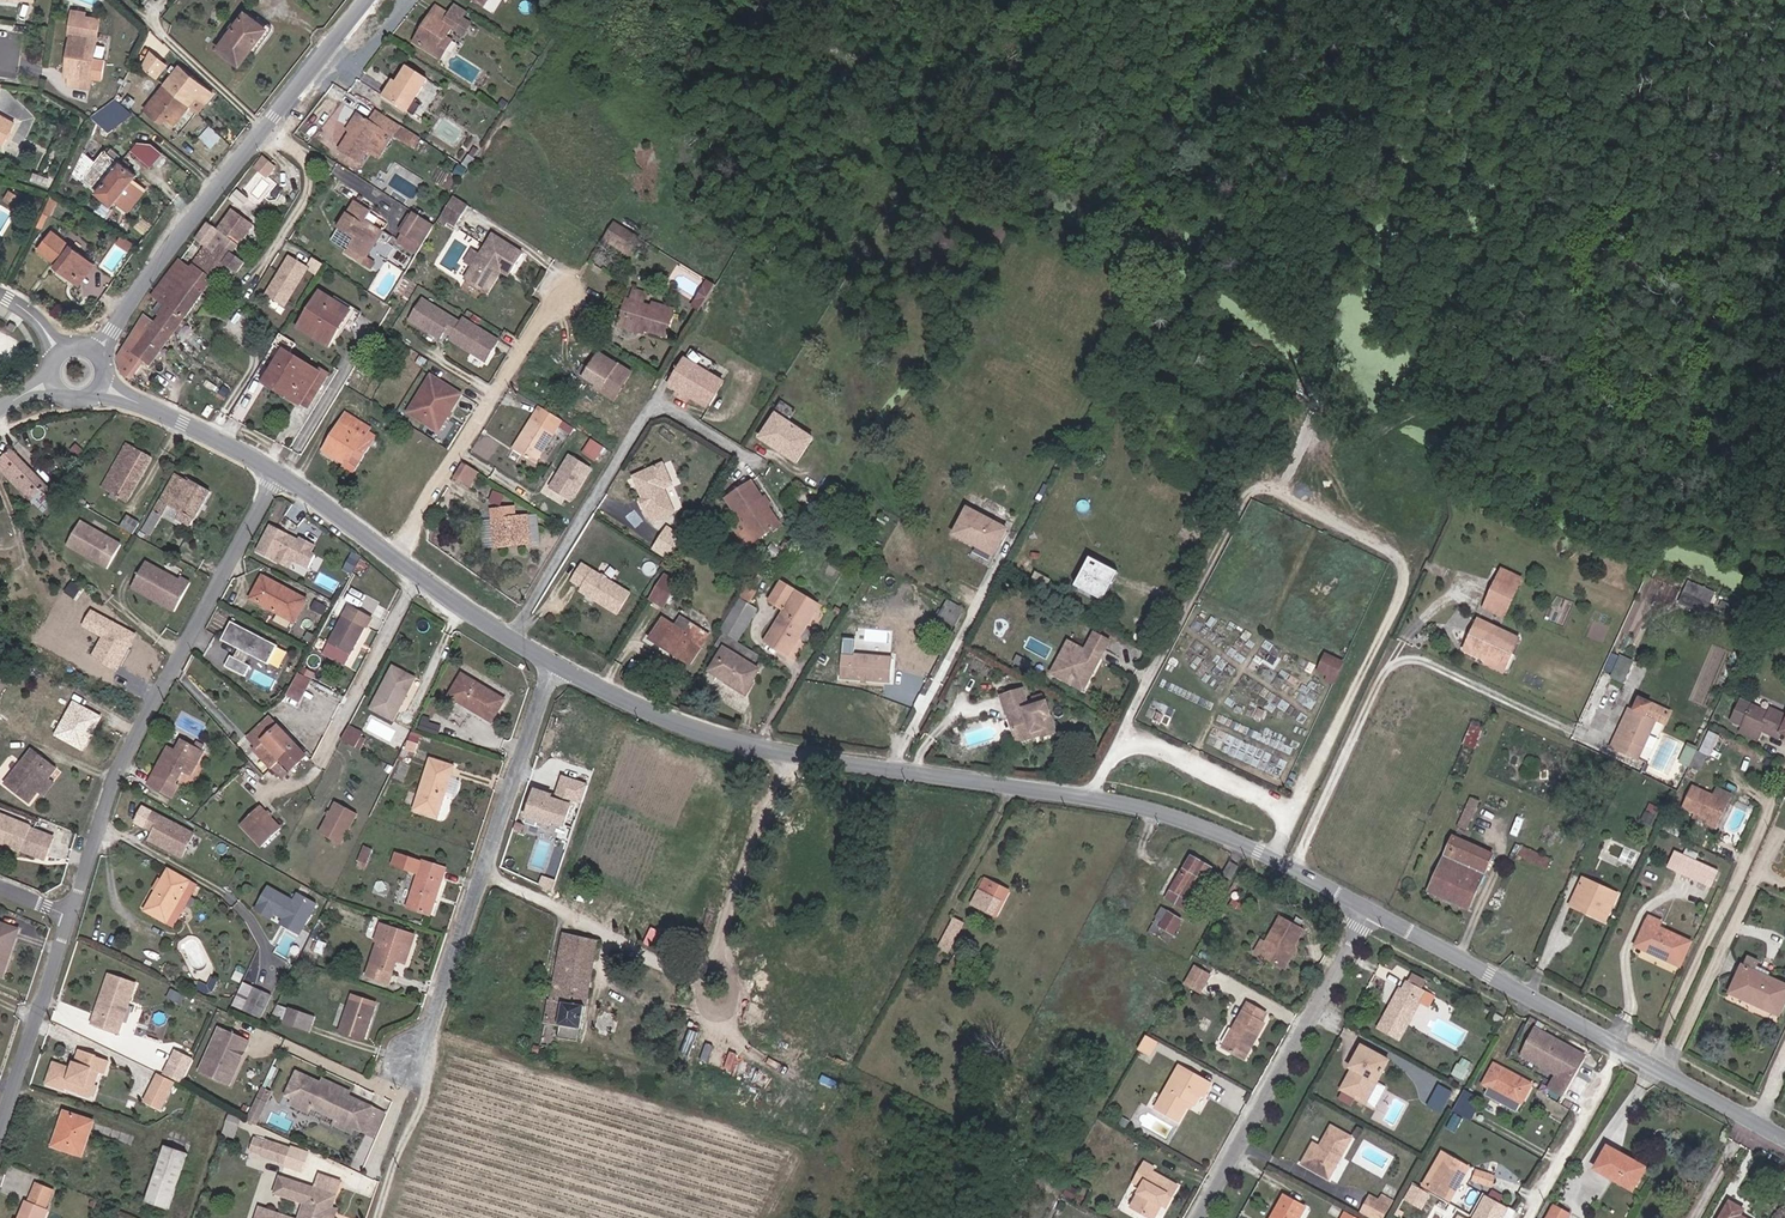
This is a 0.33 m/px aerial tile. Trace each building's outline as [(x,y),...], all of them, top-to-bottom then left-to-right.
[(140,13),(145,18),(154,7),(149,3),(140,13)] [(466,15),(447,4),(445,9),(464,20),(466,15)] [(460,25),(464,20),(445,9),(441,17),(459,27),(460,25)] [(459,27),(441,17),(431,11),(409,47),(434,61),(444,45),(450,34),(462,41),(469,30),(460,25),(459,27)] [(71,34),(65,61),(73,62),(69,80),(68,88),(86,92),(88,82),(101,84),(104,64),(92,62),(100,22),(71,16),(67,34),(71,34)] [(220,51),(240,68),(257,48),(262,51),(275,34),(269,29),(267,32),(247,17),(220,51)] [(107,56),(109,38),(100,37),(99,55),(107,56)] [(449,48),(444,45),(434,61),(439,64),(449,48)] [(73,62),(65,61),(61,78),(69,80),(73,62)] [(143,64),(132,76),(147,88),(158,76),(143,64)] [(406,68),(397,83),(387,98),(405,110),(424,80),(406,68)] [(179,116),(187,124),(206,102),(173,74),(155,95),(158,98),(160,99),(161,100),(162,101),(162,102),(166,105),(179,116)] [(125,106),(133,97),(141,89),(132,80),(116,99),(125,106)] [(383,95),(387,98),(397,83),(393,80),(383,95)] [(141,89),(133,97),(141,103),(149,95),(141,89)] [(141,115),(151,122),(166,105),(162,102),(162,101),(161,100),(160,99),(158,98),(155,95),(146,105),(148,108),(141,115)] [(11,123),(18,109),(0,100),(0,118),(11,123)] [(179,116),(166,105),(151,122),(165,132),(179,116)] [(404,145),(413,132),(376,110),(368,122),(361,118),(350,135),(340,151),(362,164),(368,154),(379,161),(394,139),(404,145)] [(350,135),(361,118),(357,115),(346,133),(350,135)] [(86,130),(103,144),(119,126),(104,116),(86,130)] [(420,137),(413,132),(404,145),(412,149),(420,137)] [(153,166),(163,152),(142,135),(131,149),(153,166)] [(213,146),(200,135),(190,146),(203,157),(213,146)] [(103,166),(113,155),(106,149),(96,160),(103,166)] [(264,154),(255,165),(268,176),(278,165),(264,154)] [(103,218),(109,210),(121,192),(127,184),(94,161),(70,197),(103,218)] [(121,192),(109,210),(120,217),(132,199),(121,192)] [(456,197),(451,194),(440,212),(450,218),(453,213),(459,216),(467,204),(456,197)] [(357,214),(363,205),(357,201),(342,224),(348,228),(349,226),(357,214)] [(374,211),(363,205),(357,214),(349,226),(348,228),(356,233),(348,246),(365,257),(383,228),(369,219),(374,211)] [(32,213),(22,208),(19,217),(29,221),(32,213)] [(434,222),(414,210),(397,237),(413,247),(422,233),(425,235),(429,231),(433,224),(434,222)] [(204,227),(192,243),(202,250),(210,255),(218,247),(229,255),(234,247),(225,240),(227,238),(237,245),(250,227),(229,212),(214,234),(204,227)] [(456,222),(459,216),(453,213),(450,218),(456,222)] [(605,236),(603,240),(619,249),(621,245),(624,247),(632,234),(614,224),(613,223),(605,236)] [(413,247),(417,249),(425,236),(425,235),(422,233),(413,247)] [(640,239),(632,234),(624,247),(621,245),(619,249),(630,255),(640,239)] [(497,269),(509,277),(522,257),(491,238),(463,282),(481,294),(497,269)] [(379,261),(389,244),(381,240),(371,256),(379,261)] [(48,279),(70,293),(84,271),(42,245),(30,264),(49,276),(48,279)] [(202,250),(191,265),(210,279),(221,265),(234,274),(241,263),(229,255),(218,247),(210,255),(202,250)] [(115,257),(127,265),(129,261),(131,262),(134,256),(121,249),(119,254),(117,253),(115,257)] [(160,307),(149,321),(169,333),(199,293),(180,280),(188,269),(172,259),(145,296),(160,307)] [(266,297),(284,309),(309,270),(292,259),(266,297)] [(311,271),(318,276),(324,266),(315,260),(311,267),(313,268),(311,271)] [(191,265),(188,269),(180,280),(199,293),(210,279),(191,265)] [(507,280),(509,277),(497,269),(481,294),(486,297),(500,275),(507,280)] [(91,276),(84,271),(70,293),(77,298),(91,276)] [(707,278),(693,305),(702,310),(717,283),(707,278)] [(632,303),(645,306),(648,293),(636,290),(632,303)] [(296,328),(326,346),(347,311),(318,292),(296,328)] [(484,363),(497,342),(462,319),(459,324),(421,299),(408,320),(438,339),(443,332),(450,337),(448,340),(484,363)] [(676,314),(656,309),(645,306),(632,303),(626,325),(670,337),(676,314)] [(657,304),(656,309),(676,314),(677,309),(657,304)] [(138,336),(157,349),(169,333),(149,321),(138,336)] [(14,333),(19,327),(13,323),(8,329),(14,333)] [(146,364),(157,349),(138,336),(126,351),(146,364)] [(277,345),(276,344),(268,355),(280,363),(273,374),(270,372),(259,390),(293,412),(304,396),(312,400),(313,397),(320,387),(323,383),(315,378),(312,382),(285,364),(292,354),(289,352),(277,345)] [(690,363),(715,378),(721,368),(696,352),(690,363)] [(607,390),(604,395),(620,405),(637,376),(600,355),(586,379),(607,390)] [(695,400),(713,411),(728,386),(715,378),(690,363),(674,388),(684,394),(695,400)] [(408,413),(438,433),(462,396),(431,377),(408,413)] [(695,400),(684,394),(681,399),(692,405),(695,400)] [(559,419),(540,408),(514,450),(537,463),(556,433),(552,430),(559,419)] [(793,427),(799,418),(784,408),(770,430),(773,432),(781,419),(793,427)] [(361,424),(362,422),(346,411),(339,421),(356,432),(361,424)] [(766,443),(803,467),(818,442),(793,427),(781,419),(773,432),(766,443)] [(338,461),(356,432),(339,421),(321,450),(338,461)] [(369,426),(362,422),(361,424),(356,432),(362,436),(366,430),(369,426)] [(356,432),(338,461),(353,471),(376,437),(366,430),(362,436),(356,432)] [(592,437),(584,452),(598,460),(606,446),(592,437)] [(101,489),(125,502),(149,457),(124,444),(101,489)] [(36,512),(52,494),(10,447),(0,457),(0,472),(36,512)] [(549,486),(573,501),(595,466),(571,452),(549,486)] [(663,462),(634,475),(654,519),(672,511),(661,486),(672,481),(663,462)] [(479,475),(462,465),(453,479),(470,489),(479,475)] [(145,531),(154,535),(171,505),(179,509),(176,515),(189,522),(206,487),(177,472),(145,531)] [(732,505),(758,548),(782,532),(756,489),(732,505)] [(967,505),(954,530),(992,551),(1006,526),(967,505)] [(491,522),(511,519),(510,511),(490,513),(491,522)] [(126,515),(120,525),(133,533),(139,523),(126,515)] [(718,527),(703,516),(696,525),(710,537),(718,527)] [(525,517),(511,519),(491,522),(494,548),(528,543),(525,517)] [(88,526),(79,521),(67,541),(85,552),(86,558),(105,569),(120,545),(97,531),(96,534),(87,529),(88,526)] [(272,526),(259,553),(277,562),(282,551),(296,558),(312,565),(318,552),(313,550),(317,542),(303,535),(301,539),(287,533),(285,537),(279,534),(281,530),(272,526)] [(684,540),(669,530),(656,550),(671,560),(684,540)] [(85,552),(67,541),(65,545),(86,558),(85,552)] [(296,558),(282,551),(277,562),(291,568),(296,558)] [(577,589),(614,612),(629,590),(580,560),(568,578),(580,585),(577,589)] [(1115,576),(1087,562),(1072,591),(1101,605),(1115,576)] [(184,582),(151,565),(139,587),(158,597),(159,603),(180,614),(195,585),(185,579),(184,582)] [(1494,579),(1513,588),(1518,578),(1498,569),(1494,579)] [(1500,598),(1508,601),(1513,588),(1494,579),(1488,592),(1500,598)] [(300,602),(257,580),(244,604),(288,626),(300,602)] [(1690,580),(1685,591),(1708,602),(1712,591),(1690,580)] [(778,586),(789,593),(791,589),(780,583),(778,586)] [(787,630),(799,637),(816,608),(789,593),(778,586),(769,602),(783,610),(780,616),(791,623),(787,630)] [(159,603),(158,597),(139,587),(137,591),(159,603)] [(662,588),(661,588),(653,600),(664,606),(672,594),(662,588)] [(791,589),(789,593),(816,608),(818,605),(791,589)] [(1704,611),(1708,602),(1685,591),(1681,600),(1704,611)] [(1500,598),(1488,592),(1484,601),(1496,607),(1500,598)] [(943,598),(939,606),(950,612),(954,604),(943,598)] [(1503,610),(1508,601),(1500,598),(1496,607),(1503,610)] [(1481,607),(1493,613),(1496,607),(1484,601),(1481,607)] [(731,625),(748,636),(759,615),(743,605),(741,608),(731,625)] [(1503,610),(1496,607),(1493,613),(1501,616),(1503,610)] [(926,627),(941,634),(949,618),(934,610),(926,627)] [(787,654),(799,637),(787,630),(791,623),(780,616),(765,642),(787,654)] [(324,656),(346,666),(364,627),(342,617),(324,656)] [(1461,648),(1475,655),(1483,638),(1488,625),(1475,619),(1461,648)] [(701,631),(691,625),(685,635),(664,621),(652,639),(683,659),(701,631)] [(138,647),(95,623),(87,637),(107,648),(96,668),(119,681),(131,661),(138,647)] [(726,635),(742,645),(748,636),(731,625),(726,635)] [(1483,638),(1475,655),(1483,658),(1484,656),(1504,665),(1517,638),(1488,625),(1483,638)] [(272,650),(225,627),(216,646),(263,669),(272,650)] [(1087,642),(1103,650),(1107,643),(1091,635),(1087,642)] [(1086,681),(1103,650),(1087,642),(1082,652),(1065,643),(1048,674),(1060,681),(1062,677),(1076,684),(1086,681)] [(863,678),(866,679),(869,673),(872,667),(874,662),(877,656),(842,654),(840,677),(850,678),(860,678),(863,678)] [(1611,676),(1625,682),(1635,659),(1621,654),(1611,676)] [(712,678),(746,697),(758,674),(724,656),(712,678)] [(869,673),(866,679),(889,680),(891,657),(877,656),(874,662),(872,667),(869,673)] [(1484,656),(1483,658),(1481,661),(1501,670),(1504,665),(1484,656)] [(245,671),(225,661),(220,672),(240,681),(245,671)] [(369,714),(392,725),(413,684),(390,673),(369,714)] [(1321,698),(1328,701),(1329,698),(1336,682),(1336,681),(1321,674),(1316,685),(1325,689),(1321,698)] [(290,683),(280,703),(290,709),(301,688),(290,683)] [(442,706),(484,730),(497,708),(455,683),(442,706)] [(1009,715),(1016,739),(1043,730),(1045,735),(1045,738),(1054,735),(1045,703),(1029,709),(1024,690),(1001,696),(1006,715),(1009,715)] [(1624,754),(1648,698),(1642,696),(1634,710),(1623,734),(1618,732),(1611,747),(1624,754)] [(1648,698),(1624,754),(1637,759),(1654,720),(1664,724),(1670,709),(1648,698)] [(1741,728),(1756,735),(1760,728),(1768,732),(1766,735),(1773,738),(1776,733),(1784,737),(1784,714),(1783,719),(1765,712),(1764,714),(1736,703),(1727,722),(1741,728)] [(1628,708),(1618,732),(1623,734),(1634,710),(1628,708)] [(75,714),(57,745),(83,760),(101,729),(75,714)] [(1756,735),(1741,728),(1739,734),(1754,740),(1756,735)] [(1466,748),(1473,751),(1481,733),(1474,729),(1466,748)] [(1018,744),(1045,735),(1043,730),(1016,739),(1018,744)] [(335,750),(338,751),(346,736),(343,734),(336,749),(335,750)] [(346,736),(338,751),(350,756),(354,748),(356,744),(351,742),(353,739),(346,736)] [(276,770),(290,755),(273,738),(250,761),(267,779),(276,770)] [(170,745),(166,754),(163,760),(153,755),(139,787),(162,797),(172,776),(181,780),(194,752),(184,748),(182,751),(170,745)] [(1682,755),(1691,759),(1695,750),(1686,746),(1682,755)] [(350,756),(354,759),(359,750),(354,748),(350,756)] [(156,750),(153,755),(163,760),(166,754),(156,750)] [(1704,754),(1695,750),(1691,759),(1688,766),(1697,770),(1704,754)] [(290,755),(276,770),(289,782),(303,767),(290,755)] [(1688,766),(1691,759),(1682,755),(1679,762),(1688,766)] [(41,796),(51,784),(46,776),(50,771),(35,758),(9,791),(31,809),(41,796)] [(408,817),(431,825),(448,773),(425,765),(408,817)] [(560,776),(553,796),(532,788),(522,819),(562,833),(572,804),(581,807),(588,785),(560,776)] [(51,783),(51,784),(41,796),(47,801),(57,788),(51,783)] [(1693,815),(1697,817),(1700,813),(1718,822),(1731,793),(1719,787),(1715,795),(1695,786),(1685,807),(1695,811),(1693,815)] [(1480,803),(1477,801),(1470,798),(1458,825),(1468,829),(1480,803)] [(156,832),(151,840),(185,860),(199,835),(157,811),(147,827),(156,832)] [(243,825),(260,850),(280,837),(264,811),(243,825)] [(334,855),(351,822),(331,812),(313,845),(334,855)] [(1700,813),(1697,817),(1716,826),(1718,822),(1700,813)] [(21,854),(23,851),(45,860),(53,839),(31,830),(32,827),(0,815),(0,845),(21,854)] [(1430,889),(1469,907),(1492,855),(1454,837),(1430,889)] [(1550,860),(1522,846),(1517,857),(1545,870),(1550,860)] [(1675,871),(1681,857),(1673,853),(1666,867),(1675,871)] [(1682,856),(1681,857),(1675,871),(1706,886),(1713,871),(1682,856)] [(1167,899),(1186,909),(1191,901),(1193,902),(1212,871),(1191,859),(1167,899)] [(1226,880),(1233,883),(1239,871),(1232,868),(1226,880)] [(148,910),(168,921),(190,879),(170,870),(148,910)] [(426,900),(432,902),(440,878),(417,870),(401,917),(425,924),(429,913),(422,911),(426,900)] [(1221,890),(1227,894),(1231,887),(1224,883),(1221,890)] [(1583,883),(1573,903),(1595,913),(1593,918),(1604,923),(1616,898),(1583,883)] [(303,935),(320,903),(299,891),(295,898),(270,885),(255,909),(273,920),(277,914),(284,918),(282,923),(303,935)] [(968,913),(991,925),(1005,899),(982,887),(968,913)] [(422,911),(429,913),(432,902),(426,900),(422,911)] [(1571,908),(1593,918),(1595,913),(1573,903),(1571,908)] [(1643,921),(1632,944),(1677,966),(1687,943),(1654,927),(1656,924),(1657,921),(1647,917),(1645,916),(1643,921)] [(1164,928),(1177,936),(1183,925),(1170,917),(1164,928)] [(1280,917),(1265,942),(1260,952),(1282,964),(1288,952),(1285,951),(1288,946),(1293,944),(1302,929),(1280,917)] [(936,956),(945,960),(961,930),(951,925),(936,956)] [(5,979),(19,933),(0,927),(0,977),(5,979)] [(392,963),(403,966),(410,946),(378,934),(370,955),(373,956),(362,983),(382,990),(389,971),(392,963)] [(560,1036),(557,1049),(573,1053),(591,951),(563,945),(552,1009),(545,1012),(542,1032),(560,1036)] [(1747,971),(1749,967),(1752,960),(1743,956),(1738,966),(1735,965),(1723,993),(1770,1016),(1782,988),(1761,978),(1747,971)] [(400,974),(403,966),(392,963),(389,971),(400,974)] [(1185,984),(1203,993),(1213,972),(1195,963),(1185,984)] [(1379,1030),(1397,1040),(1424,991),(1408,983),(1405,990),(1401,988),(1379,1030)] [(86,1032),(113,1040),(127,995),(101,987),(86,1032)] [(240,1019),(257,1026),(266,1005),(250,997),(240,1019)] [(1224,1044),(1244,1055),(1263,1021),(1261,1020),(1265,1011),(1247,1001),(1224,1044)] [(285,1017),(288,1006),(278,1003),(275,1014),(285,1017)] [(334,1041),(358,1049),(365,1031),(360,1029),(366,1012),(346,1006),(334,1041)] [(284,1025),(288,1027),(294,1014),(290,1012),(284,1025)] [(297,1031),(303,1018),(294,1014),(288,1027),(297,1031)] [(315,1023),(303,1018),(297,1031),(309,1036),(315,1023)] [(1580,1056),(1530,1029),(1516,1054),(1553,1074),(1545,1088),(1559,1095),(1566,1081),(1580,1056)] [(199,1083),(204,1086),(212,1066),(221,1070),(225,1060),(218,1057),(224,1044),(217,1041),(199,1083)] [(212,1066),(204,1086),(229,1096),(240,1071),(237,1070),(241,1062),(243,1063),(247,1054),(224,1044),(218,1057),(225,1060),(221,1070),(212,1066)] [(1155,1047),(1148,1059),(1161,1067),(1168,1054),(1155,1047)] [(1372,1105),(1384,1084),(1375,1079),(1386,1061),(1360,1047),(1348,1067),(1352,1069),(1341,1088),(1372,1105)] [(51,1068),(43,1089),(62,1095),(63,1093),(64,1090),(76,1095),(78,1090),(82,1092),(84,1088),(91,1090),(96,1078),(101,1080),(106,1068),(93,1063),(93,1061),(77,1055),(72,1070),(75,1071),(73,1076),(70,1075),(51,1068)] [(1527,1085),(1488,1063),(1475,1087),(1482,1091),(1514,1108),(1527,1085)] [(1208,1103),(1213,1093),(1183,1077),(1162,1119),(1185,1130),(1194,1111),(1200,1114),(1206,1103),(1208,1103)] [(311,1092),(287,1080),(278,1099),(285,1103),(283,1106),(280,1112),(298,1120),(301,1115),(326,1127),(324,1132),(341,1141),(344,1135),(346,1131),(353,1134),(362,1116),(338,1104),(339,1100),(313,1088),(311,1092)] [(155,1081),(142,1108),(159,1115),(171,1088),(155,1081)] [(64,1090),(63,1093),(87,1102),(91,1090),(84,1088),(82,1092),(78,1090),(76,1095),(64,1090)] [(1472,1096),(1460,1089),(1449,1109),(1461,1116),(1465,1118),(1470,1110),(1466,1107),(1472,1096)] [(1510,1115),(1514,1108),(1482,1091),(1478,1098),(1510,1115)] [(255,1097),(251,1107),(259,1111),(263,1101),(255,1097)] [(251,1107),(245,1119),(253,1123),(259,1111),(251,1107)] [(326,1127),(301,1115),(298,1120),(297,1123),(322,1135),(324,1132),(326,1127)] [(245,1119),(241,1129),(249,1133),(253,1123),(245,1119)] [(72,1153),(69,1161),(82,1165),(92,1130),(66,1122),(62,1133),(66,1133),(61,1149),(72,1153)] [(234,1128),(223,1124),(217,1141),(228,1145),(234,1128)] [(1303,1164),(1330,1177),(1351,1137),(1333,1127),(1322,1149),(1314,1145),(1303,1164)] [(55,1156),(69,1161),(72,1153),(61,1149),(66,1133),(62,1133),(55,1156)] [(305,1162),(309,1150),(293,1145),(289,1157),(305,1162)] [(1638,1189),(1641,1184),(1639,1181),(1642,1170),(1621,1158),(1623,1153),(1613,1148),(1601,1169),(1638,1189)] [(260,1162),(259,1164),(281,1172),(287,1157),(265,1149),(264,1153),(253,1149),(250,1158),(260,1162)] [(1453,1199),(1459,1188),(1455,1185),(1461,1175),(1465,1177),(1472,1165),(1446,1152),(1428,1185),(1453,1199)] [(146,1209),(169,1215),(186,1161),(164,1153),(146,1209)] [(1650,1168),(1623,1153),(1621,1158),(1642,1170),(1639,1181),(1641,1184),(1650,1168)] [(1498,1173),(1481,1169),(1479,1180),(1496,1184),(1498,1173)] [(1175,1212),(1183,1197),(1159,1184),(1161,1180),(1152,1175),(1142,1195),(1149,1199),(1139,1217),(1140,1217),(1167,1217),(1168,1216),(1171,1209),(1175,1212)] [(29,1183),(26,1195),(43,1200),(46,1189),(29,1183)] [(336,1195),(316,1187),(311,1200),(275,1188),(270,1201),(300,1212),(298,1217),(328,1217),(336,1195)] [(1375,1217),(1383,1217),(1393,1201),(1376,1193),(1365,1212),(1375,1217)] [(1494,1194),(1488,1205),(1509,1217),(1515,1206),(1494,1194)] [(26,1195),(23,1204),(40,1209),(43,1200),(26,1195)] [(1304,1206),(1283,1196),(1272,1217),(1297,1217),(1304,1206)] [(1743,1210),(1746,1203),(1735,1197),(1722,1217),(1759,1217),(1743,1210)] [(42,1210),(40,1209),(23,1204),(20,1203),(16,1217),(40,1217),(42,1210)] [(1575,1212),(1559,1204),(1552,1217),(1571,1217),(1575,1212)] [(1481,1217),(1508,1217),(1509,1217),(1488,1205),(1481,1217)]
